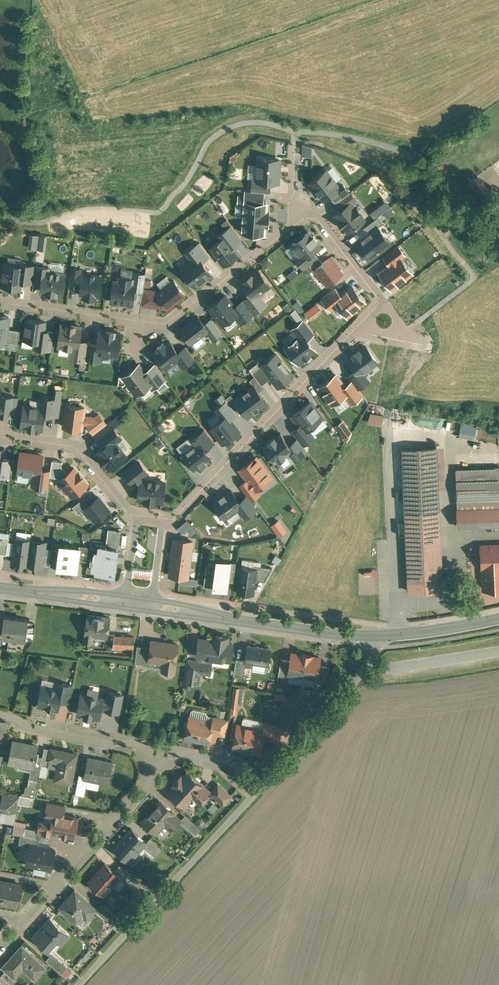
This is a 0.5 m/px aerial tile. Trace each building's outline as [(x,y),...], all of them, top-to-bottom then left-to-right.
[(257,156),(256,179),(270,180),(278,180),(279,157),(257,156)] [(325,167),(308,179),(322,198),(329,193),(339,186),(325,167)] [(270,191),(270,180),(256,179),(250,179),(250,190),(263,191),(270,191)] [(339,186),(329,193),(335,201),(351,190),(344,182),(339,186)] [(243,201),(242,231),(265,233),(267,201),(263,201),(263,191),(250,190),(244,190),(244,193),(238,193),(238,201),(243,201)] [(351,190),(335,201),(341,209),(350,203),(356,198),(351,190)] [(385,200),(369,211),(374,217),(383,211),(387,216),(394,211),(385,200)] [(341,209),(334,214),(347,233),(364,222),(350,203),(341,209)] [(366,224),(369,229),(376,224),(379,222),(375,217),(366,224)] [(218,233),(221,237),(226,234),(233,243),(240,238),(230,224),(218,233)] [(369,229),(354,240),(367,258),(389,242),(376,224),(369,229)] [(315,251),(321,246),(309,230),(290,244),(299,254),(303,260),(315,251)] [(32,233),(31,248),(45,249),(46,234),(32,233)] [(221,237),(210,245),(223,263),(239,251),(233,243),(226,234),(221,237)] [(185,249),(192,258),(197,254),(201,259),(208,254),(197,240),(185,249)] [(397,246),(384,256),(390,263),(403,253),(397,246)] [(320,257),(315,251),(303,260),(299,254),(295,257),(304,270),(305,269),(318,258),(320,257)] [(192,258),(180,267),(194,287),(212,274),(201,259),(197,254),(192,258)] [(321,263),(313,269),(314,270),(326,286),(344,273),(331,256),(321,263)] [(321,263),(318,258),(305,269),(308,274),(314,270),(313,269),(321,263)] [(399,258),(381,272),(392,287),(410,273),(399,258)] [(18,266),(4,264),(2,285),(22,288),(23,281),(25,266),(24,266),(24,264),(18,263),(18,266)] [(35,266),(24,264),(24,266),(25,266),(23,281),(33,282),(35,266)] [(48,267),(35,266),(33,282),(42,284),(43,271),(48,271),(48,267)] [(258,266),(240,280),(250,293),(252,296),(259,291),(271,283),(258,266)] [(80,269),(72,268),(72,269),(71,269),(69,284),(70,284),(70,285),(78,287),(78,286),(80,273),(80,269)] [(48,271),(43,271),(42,284),(41,290),(47,291),(46,293),(56,294),(56,292),(62,293),(64,273),(48,271)] [(146,274),(133,272),(132,273),(132,279),(135,279),(134,289),(143,290),(143,288),(146,274)] [(102,276),(80,273),(78,286),(81,286),(80,293),(85,294),(85,297),(95,298),(95,295),(100,296),(102,276)] [(132,279),(121,277),(120,277),(120,278),(120,282),(118,282),(114,281),(111,301),(132,303),(134,289),(135,279),(132,279)] [(161,290),(157,293),(164,302),(167,306),(183,293),(173,280),(161,290)] [(366,302),(352,283),(340,293),(332,299),(337,306),(347,319),(357,311),(356,309),(366,302)] [(332,299),(340,293),(335,287),(321,298),(331,311),(337,306),(332,299)] [(157,293),(161,290),(143,288),(143,290),(142,303),(159,305),(164,302),(157,293)] [(252,296),(250,293),(242,299),(252,313),(267,302),(259,291),(252,296)] [(225,296),(211,307),(222,322),(233,314),(237,311),(233,306),(225,296)] [(242,299),(233,306),(237,311),(233,314),(240,323),(252,313),(242,299)] [(199,314),(181,328),(192,342),(206,331),(209,328),(204,321),(199,314)] [(208,318),(204,321),(209,328),(206,331),(212,339),(220,333),(208,318)] [(45,322),(27,319),(24,340),(36,341),(42,342),(44,331),(45,322)] [(303,332),(308,338),(314,334),(303,319),(291,328),(298,336),(303,332)] [(81,326),(61,324),(59,346),(72,347),(78,348),(79,341),(81,326)] [(18,329),(6,328),(5,340),(17,341),(18,329)] [(122,332),(98,328),(96,343),(95,354),(101,355),(118,358),(122,332)] [(54,332),(44,331),(42,342),(36,341),(35,348),(52,350),(54,332)] [(298,336),(284,346),(298,364),(317,350),(308,338),(303,332),(298,336)] [(163,343),(157,347),(158,349),(153,353),(165,368),(177,359),(181,356),(178,352),(169,340),(164,344),(163,343)] [(79,341),(78,348),(72,347),(71,358),(86,360),(88,342),(79,341)] [(88,342),(86,360),(101,361),(101,355),(95,354),(96,343),(88,342)] [(367,345),(347,360),(354,370),(359,377),(363,374),(379,361),(367,345)] [(195,358),(185,346),(178,352),(181,356),(177,359),(183,367),(195,358)] [(261,363),(259,365),(270,378),(277,388),(295,375),(277,351),(261,363)] [(261,385),(270,378),(259,365),(261,363),(259,361),(249,369),(255,376),(261,385)] [(155,364),(145,372),(152,382),(155,387),(166,379),(155,364)] [(139,365),(124,376),(137,394),(152,382),(145,372),(139,365)] [(359,377),(354,370),(348,375),(352,380),(358,389),(368,381),(363,374),(359,377)] [(337,373),(317,387),(331,406),(345,396),(351,392),(346,385),(337,373)] [(261,385),(255,376),(250,380),(252,383),(253,383),(259,391),(264,388),(261,385)] [(352,380),(346,385),(351,392),(345,396),(351,405),(363,396),(358,389),(352,380)] [(252,383),(233,397),(240,406),(248,417),(268,402),(259,391),(253,383),(252,383)] [(226,399),(234,410),(240,406),(233,397),(231,394),(225,398),(226,399)] [(9,416),(12,397),(1,396),(0,402),(0,414),(9,416)] [(55,399),(43,397),(42,408),(44,408),(43,414),(53,415),(53,414),(59,415),(61,401),(55,400),(55,399)] [(214,409),(222,419),(228,414),(231,419),(237,414),(234,410),(226,399),(214,409)] [(314,400),(297,411),(305,423),(309,428),(311,427),(326,417),(314,400)] [(86,424),(95,417),(83,415),(84,407),(67,405),(64,426),(81,429),(82,423),(86,424)] [(42,408),(24,406),(23,412),(22,414),(21,420),(22,422),(22,426),(28,427),(28,428),(34,428),(34,427),(41,428),(43,414),(44,408),(42,408)] [(367,422),(381,425),(383,414),(369,412),(367,422)] [(95,417),(86,424),(93,433),(106,423),(99,414),(95,417)] [(222,419),(210,428),(222,444),(240,430),(231,419),(228,414),(222,419)] [(112,428),(108,423),(94,434),(98,439),(97,439),(103,447),(113,439),(115,442),(121,437),(113,427),(112,428)] [(309,428),(305,423),(299,427),(308,441),(317,435),(311,427),(309,428)] [(199,440),(206,449),(215,442),(204,428),(191,439),(194,443),(199,440)] [(293,450),(280,433),(275,437),(274,436),(268,440),(268,442),(263,446),(275,463),(279,460),(285,456),(285,455),(293,450)] [(115,442),(113,439),(103,447),(97,452),(101,457),(100,458),(105,464),(105,463),(110,468),(126,455),(115,442)] [(194,443),(181,453),(194,470),(212,456),(206,449),(199,440),(194,443)] [(436,447),(403,448),(405,511),(438,510),(436,447)] [(42,455),(20,452),(18,472),(33,474),(32,485),(38,486),(41,469),(42,455)] [(271,478),(256,457),(240,469),(255,490),(271,478)] [(0,458),(0,475),(10,477),(12,460),(0,458)] [(140,478),(145,478),(143,475),(149,470),(140,459),(124,471),(133,483),(136,480),(140,484),(140,478)] [(59,478),(66,472),(61,466),(62,461),(52,460),(50,470),(50,476),(57,477),(59,478)] [(57,480),(72,498),(89,484),(74,466),(66,472),(59,478),(57,480)] [(455,468),(457,500),(497,498),(498,498),(498,467),(455,468)] [(50,470),(41,469),(38,486),(41,486),(48,487),(50,476),(50,470)] [(140,484),(138,499),(164,502),(166,480),(145,478),(140,478),(140,484)] [(242,505),(231,490),(225,494),(224,493),(218,497),(220,498),(214,502),(214,504),(225,518),(242,506),(242,505)] [(99,495),(85,506),(96,520),(110,509),(99,495)] [(457,509),(458,526),(498,525),(498,498),(497,498),(497,508),(457,509)] [(438,510),(405,511),(409,592),(442,590),(438,510)] [(270,525),(279,536),(287,529),(278,518),(270,525)] [(187,519),(179,526),(183,531),(187,528),(191,534),(196,530),(187,519)] [(121,530),(108,529),(106,547),(117,548),(117,549),(119,549),(121,530)] [(6,554),(9,536),(0,535),(0,553),(6,554)] [(26,564),(29,537),(12,536),(10,563),(26,564)] [(46,539),(29,537),(26,564),(43,566),(46,539)] [(176,540),(174,557),(190,559),(192,542),(176,540)] [(83,544),(60,541),(57,567),(80,570),(83,544)] [(49,556),(56,556),(57,543),(52,542),(51,549),(45,548),(44,565),(48,565),(49,556)] [(481,545),(483,589),(498,588),(498,544),(481,545)] [(106,547),(100,546),(99,552),(96,552),(94,569),(101,570),(101,573),(113,575),(114,567),(116,568),(118,554),(116,554),(117,549),(117,548),(106,547)] [(190,559),(174,557),(172,573),(188,575),(190,559)] [(217,578),(216,587),(230,589),(234,559),(219,558),(217,578)] [(272,567),(254,565),(254,569),(256,569),(254,580),(265,581),(272,568),(272,567)] [(254,569),(241,567),(238,591),(253,593),(254,580),(256,569),(254,569)] [(205,586),(216,587),(217,578),(206,576),(205,586)] [(110,619),(87,616),(83,642),(92,643),(93,635),(108,636),(110,619)] [(28,620),(4,617),(1,636),(25,640),(28,620)] [(134,637),(114,636),(113,649),(133,650),(134,637)] [(228,638),(214,636),(214,641),(199,639),(197,656),(205,657),(212,658),(230,661),(232,644),(227,643),(228,638)] [(178,644),(156,641),(155,648),(151,647),(149,660),(150,660),(163,662),(162,670),(174,672),(178,644)] [(270,649),(248,645),(246,661),(246,662),(252,663),(268,665),(270,649)] [(151,647),(137,646),(135,663),(149,665),(150,660),(149,660),(151,647)] [(299,654),(292,653),(291,661),(289,674),(302,676),(306,654),(299,653),(299,654)] [(313,655),(306,654),(302,676),(316,678),(318,665),(320,657),(313,656),(313,655)] [(196,661),(187,659),(184,681),(200,684),(201,674),(195,673),(196,661)] [(291,661),(281,659),(278,675),(289,677),(289,674),(291,661)] [(246,661),(236,660),(234,676),(243,677),(245,667),(251,667),(252,663),(246,662),(246,661)] [(204,662),(196,661),(195,673),(201,674),(210,675),(211,663),(204,662)] [(328,667),(318,665),(316,678),(315,681),(326,683),(328,667)] [(72,685),(57,682),(56,689),(61,690),(59,700),(69,702),(72,685)] [(56,689),(42,686),(38,705),(47,707),(48,708),(48,707),(53,708),(53,709),(54,708),(58,709),(59,700),(61,690),(56,689)] [(236,686),(233,707),(239,708),(242,687),(236,686)] [(108,697),(106,697),(104,704),(109,705),(109,707),(120,710),(124,693),(109,690),(108,697)] [(83,692),(79,712),(102,716),(104,704),(106,697),(83,692)] [(227,719),(214,716),(212,722),(213,722),(211,733),(225,735),(227,719)] [(212,722),(199,719),(198,718),(194,717),(193,718),(190,717),(188,723),(185,723),(184,724),(183,729),(184,731),(187,731),(186,738),(195,740),(196,740),(198,741),(199,740),(209,742),(211,733),(213,722),(212,722)] [(281,726),(265,723),(264,730),(262,738),(278,741),(281,726)] [(264,730),(238,725),(237,727),(235,729),(234,734),(235,736),(233,747),(251,751),(252,750),(259,752),(262,738),(264,730)] [(37,746),(13,741),(9,762),(19,764),(19,761),(33,764),(33,767),(37,746)] [(51,749),(44,748),(41,765),(48,766),(49,759),(51,749)] [(76,755),(62,752),(62,751),(51,749),(49,759),(59,761),(55,780),(71,783),(77,754),(76,754),(76,755)] [(111,764),(95,761),(96,760),(88,758),(85,776),(98,778),(98,781),(108,783),(111,764),(111,763),(111,764)] [(40,772),(32,770),(29,787),(36,788),(40,772)] [(181,775),(172,785),(174,787),(169,792),(177,799),(184,806),(185,805),(184,804),(192,795),(199,800),(198,801),(208,791),(188,772),(183,777),(181,775)] [(86,779),(78,777),(75,794),(82,795),(86,779)] [(231,796),(218,784),(211,791),(224,803),(231,796)] [(20,795),(4,792),(3,798),(1,808),(17,811),(20,795)] [(177,799),(169,792),(165,796),(173,803),(177,799)] [(184,806),(177,799),(173,803),(182,812),(187,807),(185,805),(184,806)] [(65,804),(48,801),(44,821),(40,820),(38,830),(38,832),(50,834),(53,833),(74,837),(78,818),(63,815),(65,804)] [(161,801),(143,821),(155,833),(164,823),(171,830),(180,820),(170,810),(170,811),(166,807),(167,807),(161,801)] [(200,829),(187,816),(182,822),(195,834),(200,829)] [(25,828),(14,826),(12,833),(20,835),(24,835),(25,828)] [(38,830),(25,827),(25,828),(24,835),(37,838),(38,832),(38,830)] [(131,828),(113,848),(128,862),(129,861),(127,860),(132,854),(134,856),(143,845),(146,842),(131,828)] [(24,835),(20,835),(19,844),(30,846),(30,845),(37,847),(39,838),(37,838),(24,835)] [(163,849),(150,837),(146,842),(143,845),(156,857),(163,849)] [(37,847),(30,845),(30,846),(26,864),(51,869),(54,849),(46,848),(46,849),(37,847)] [(106,865),(96,875),(95,874),(89,881),(103,895),(120,877),(105,863),(105,864),(106,865)] [(133,876),(120,864),(115,869),(128,881),(133,876)] [(0,881),(0,901),(16,904),(15,906),(16,906),(21,884),(6,881),(6,882),(0,881)] [(96,909),(75,890),(60,907),(76,922),(84,913),(89,917),(95,910),(96,909)] [(119,917),(102,903),(96,909),(95,910),(112,925),(119,917)] [(69,935),(50,918),(49,918),(50,919),(44,925),(45,925),(40,931),(39,930),(33,937),(51,953),(52,953),(48,949),(56,940),(61,944),(69,935)] [(22,945),(2,967),(14,977),(25,965),(36,976),(35,978),(45,967),(22,945)] [(67,967),(52,953),(51,953),(46,960),(61,974),(67,967)]
